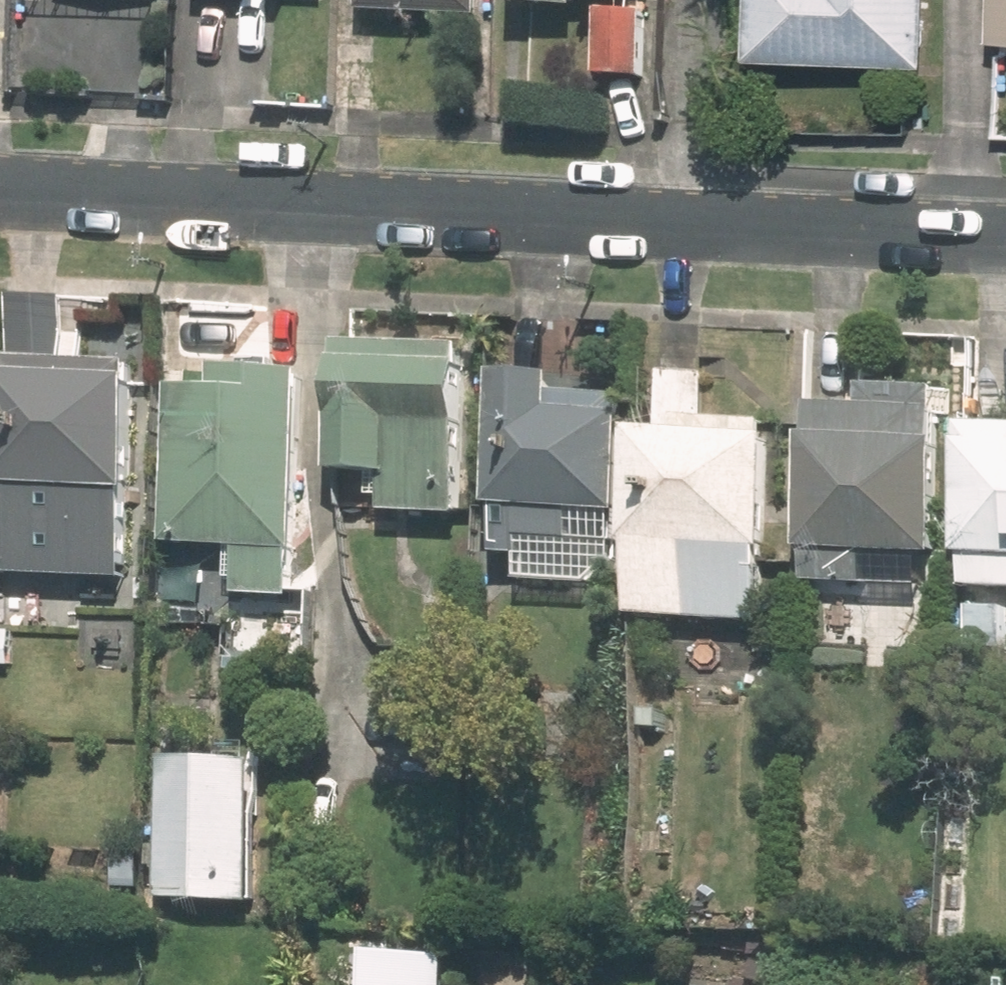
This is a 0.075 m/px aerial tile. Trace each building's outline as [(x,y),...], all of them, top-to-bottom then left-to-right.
[(359,9),(477,14),(478,0),(359,0),(359,9)] [(750,59),(924,67),(926,0),(753,0),(750,59)] [(989,46),(1005,46),(1005,0),(991,0),(989,46)] [(645,73),(648,11),(604,9),(601,73),(645,73)] [(392,508),(469,512),(476,343),(346,338),(340,469),(384,471),(383,493),(393,493),(392,508)] [(131,361),(6,358),(6,371),(3,371),(0,458),(0,483),(6,483),(4,535),(127,539),(128,487),(131,487),(134,375),(131,375),(131,361)] [(291,546),(299,369),(213,364),(211,388),(165,386),(159,540),(232,544),(230,591),(285,594),(287,546),(291,546)] [(645,544),(643,612),(767,617),(770,549),(771,549),(776,438),(771,438),(771,422),(709,419),(711,373),(669,371),(667,433),(643,433),(639,542),(645,544)] [(619,511),(624,415),(616,415),(617,397),(554,394),(554,375),(499,373),(493,506),(502,506),(500,553),(520,553),(520,537),(612,540),(613,511),(619,511)] [(932,443),(934,391),(864,388),(864,407),(814,405),(812,437),(807,437),(802,550),(809,550),(807,581),(921,586),(922,555),(935,555),(940,443),(932,443)] [(969,425),(963,556),(969,556),(968,588),(1005,590),(1005,427),(969,425)] [(970,609),(968,647),(1004,650),(1005,617),(1005,610),(970,609)] [(162,759),(156,899),(248,902),(255,762),(162,759)]
